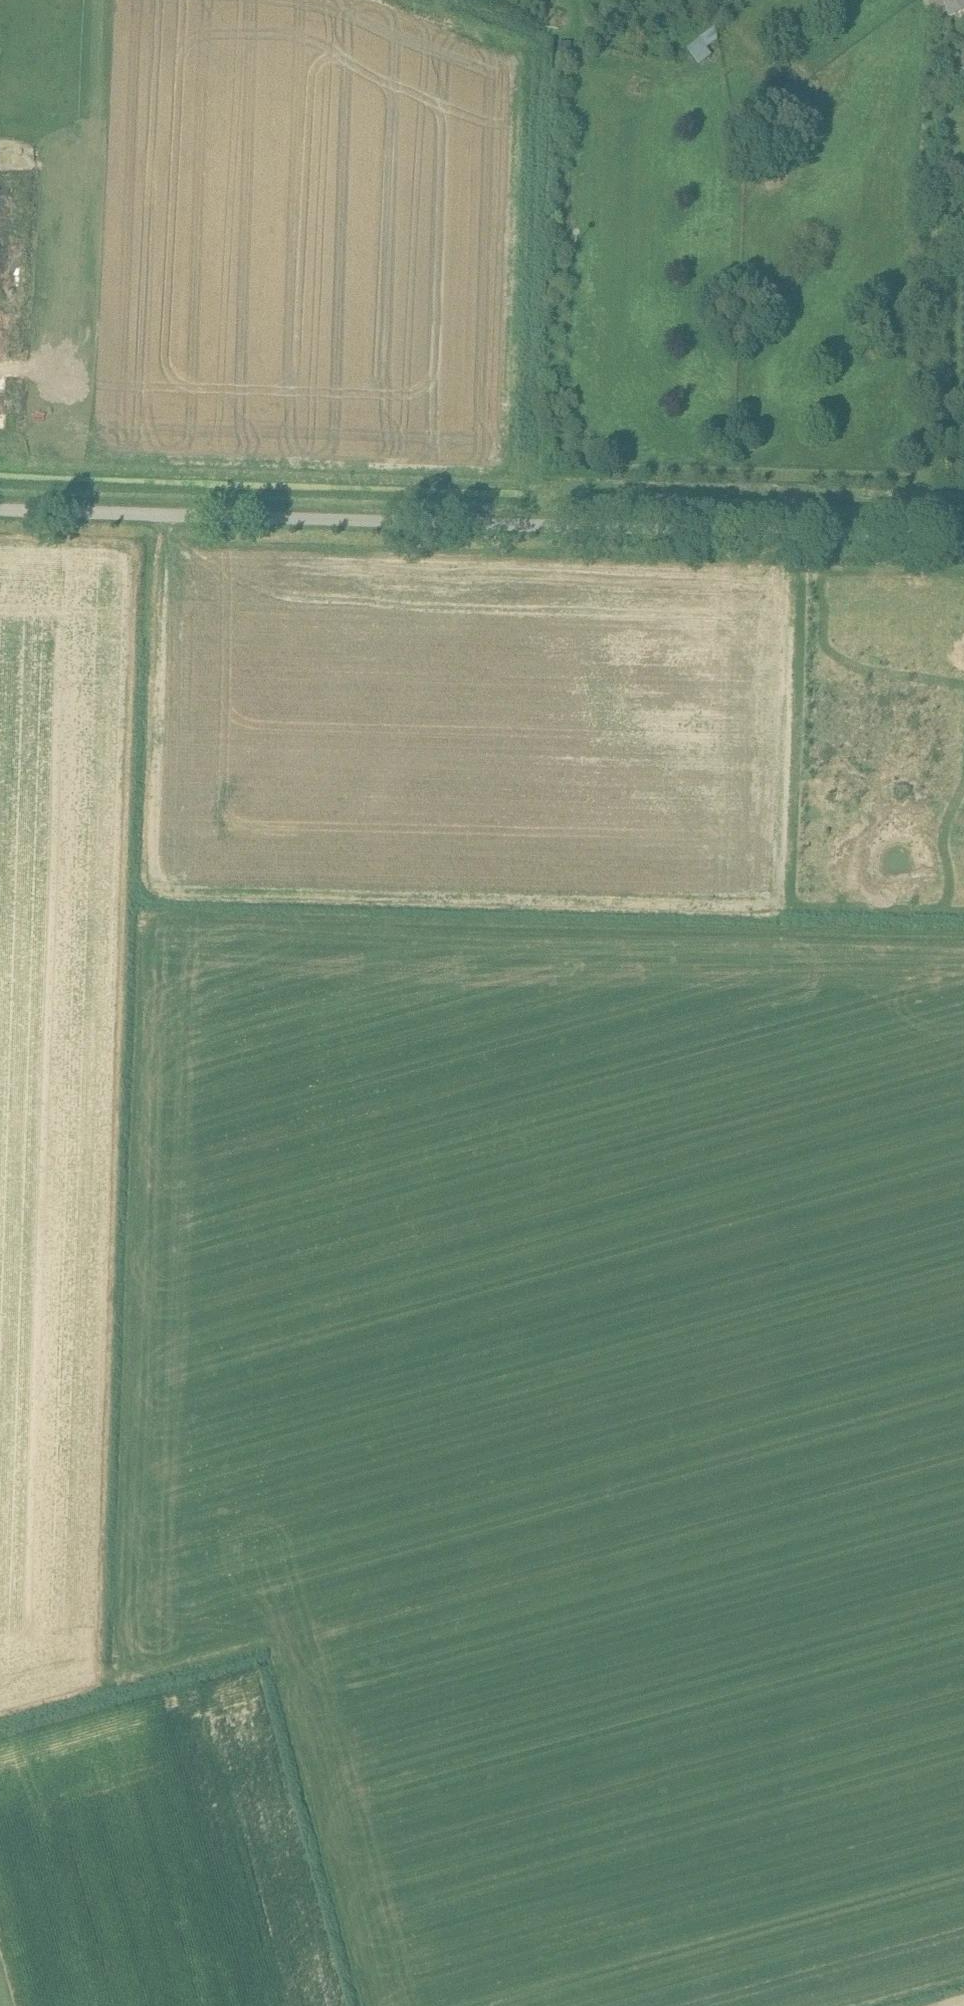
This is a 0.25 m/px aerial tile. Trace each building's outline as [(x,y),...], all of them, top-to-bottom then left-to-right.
[(940,7),(944,6),(948,16),(963,11),(963,0),(938,0),(940,7)] [(700,39),(687,47),(698,62),(710,54),(700,39)]
